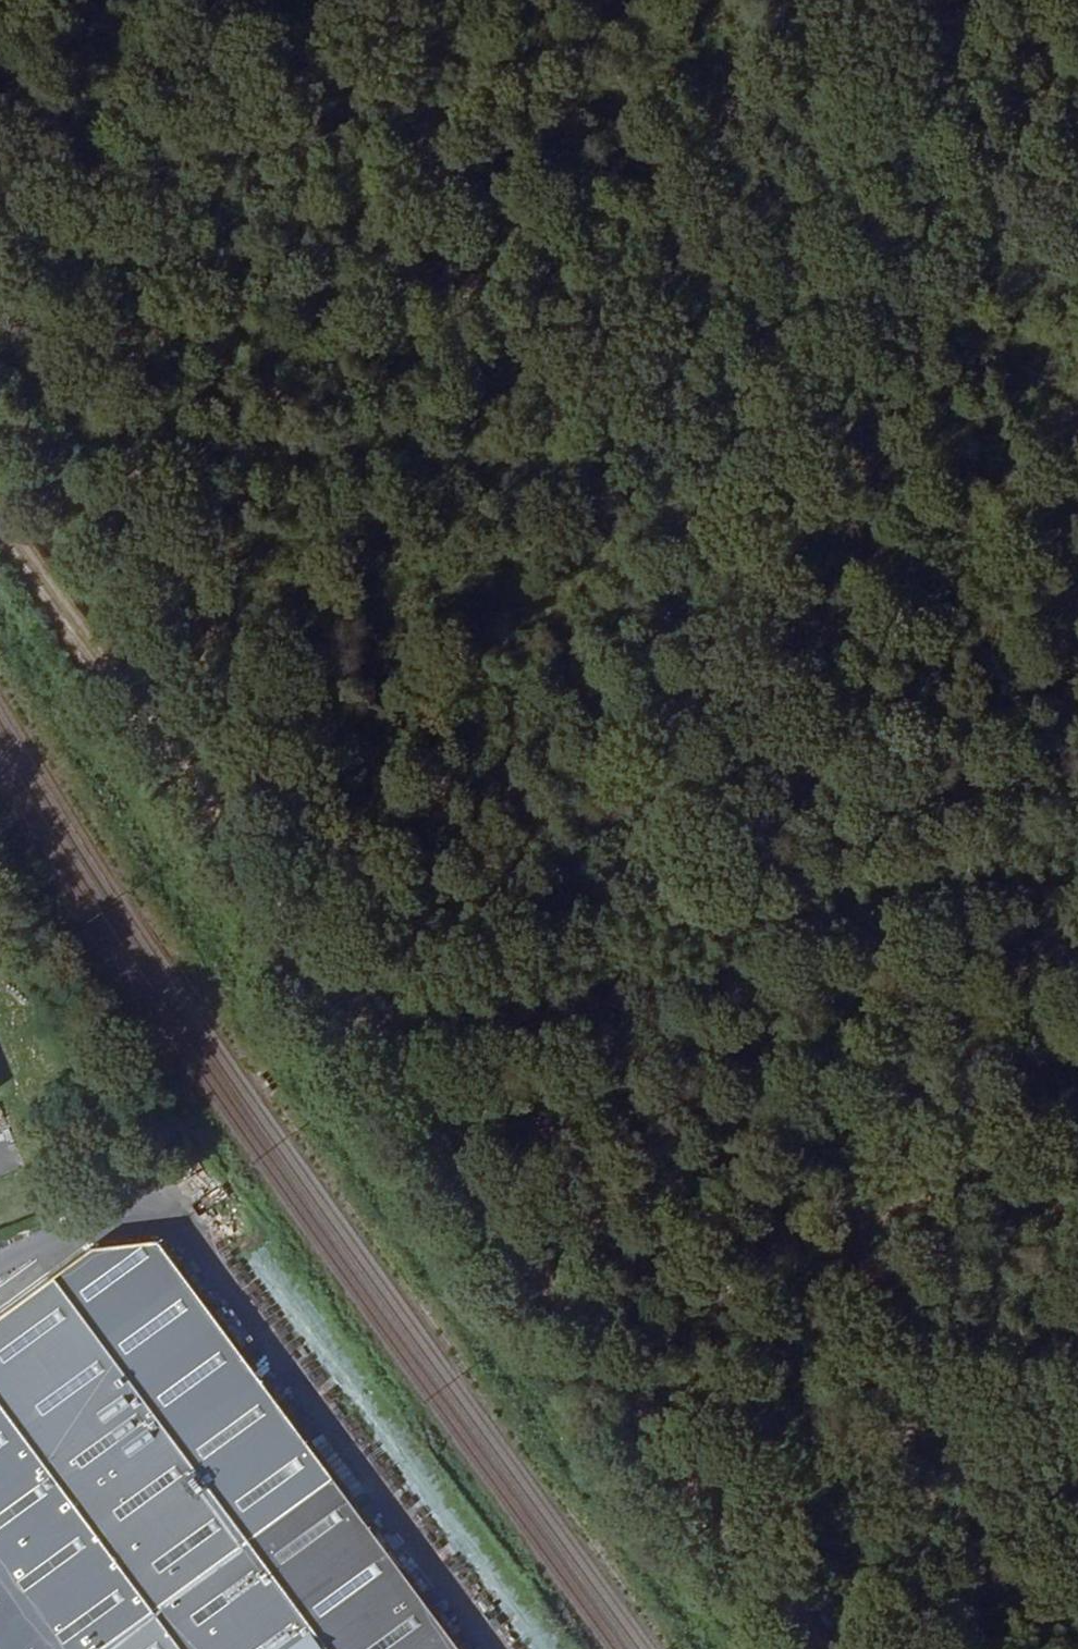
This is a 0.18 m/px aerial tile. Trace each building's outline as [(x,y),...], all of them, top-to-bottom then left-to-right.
[(155,1239),(86,1245),(0,1308),(0,1648),(454,1648),(155,1239)]
